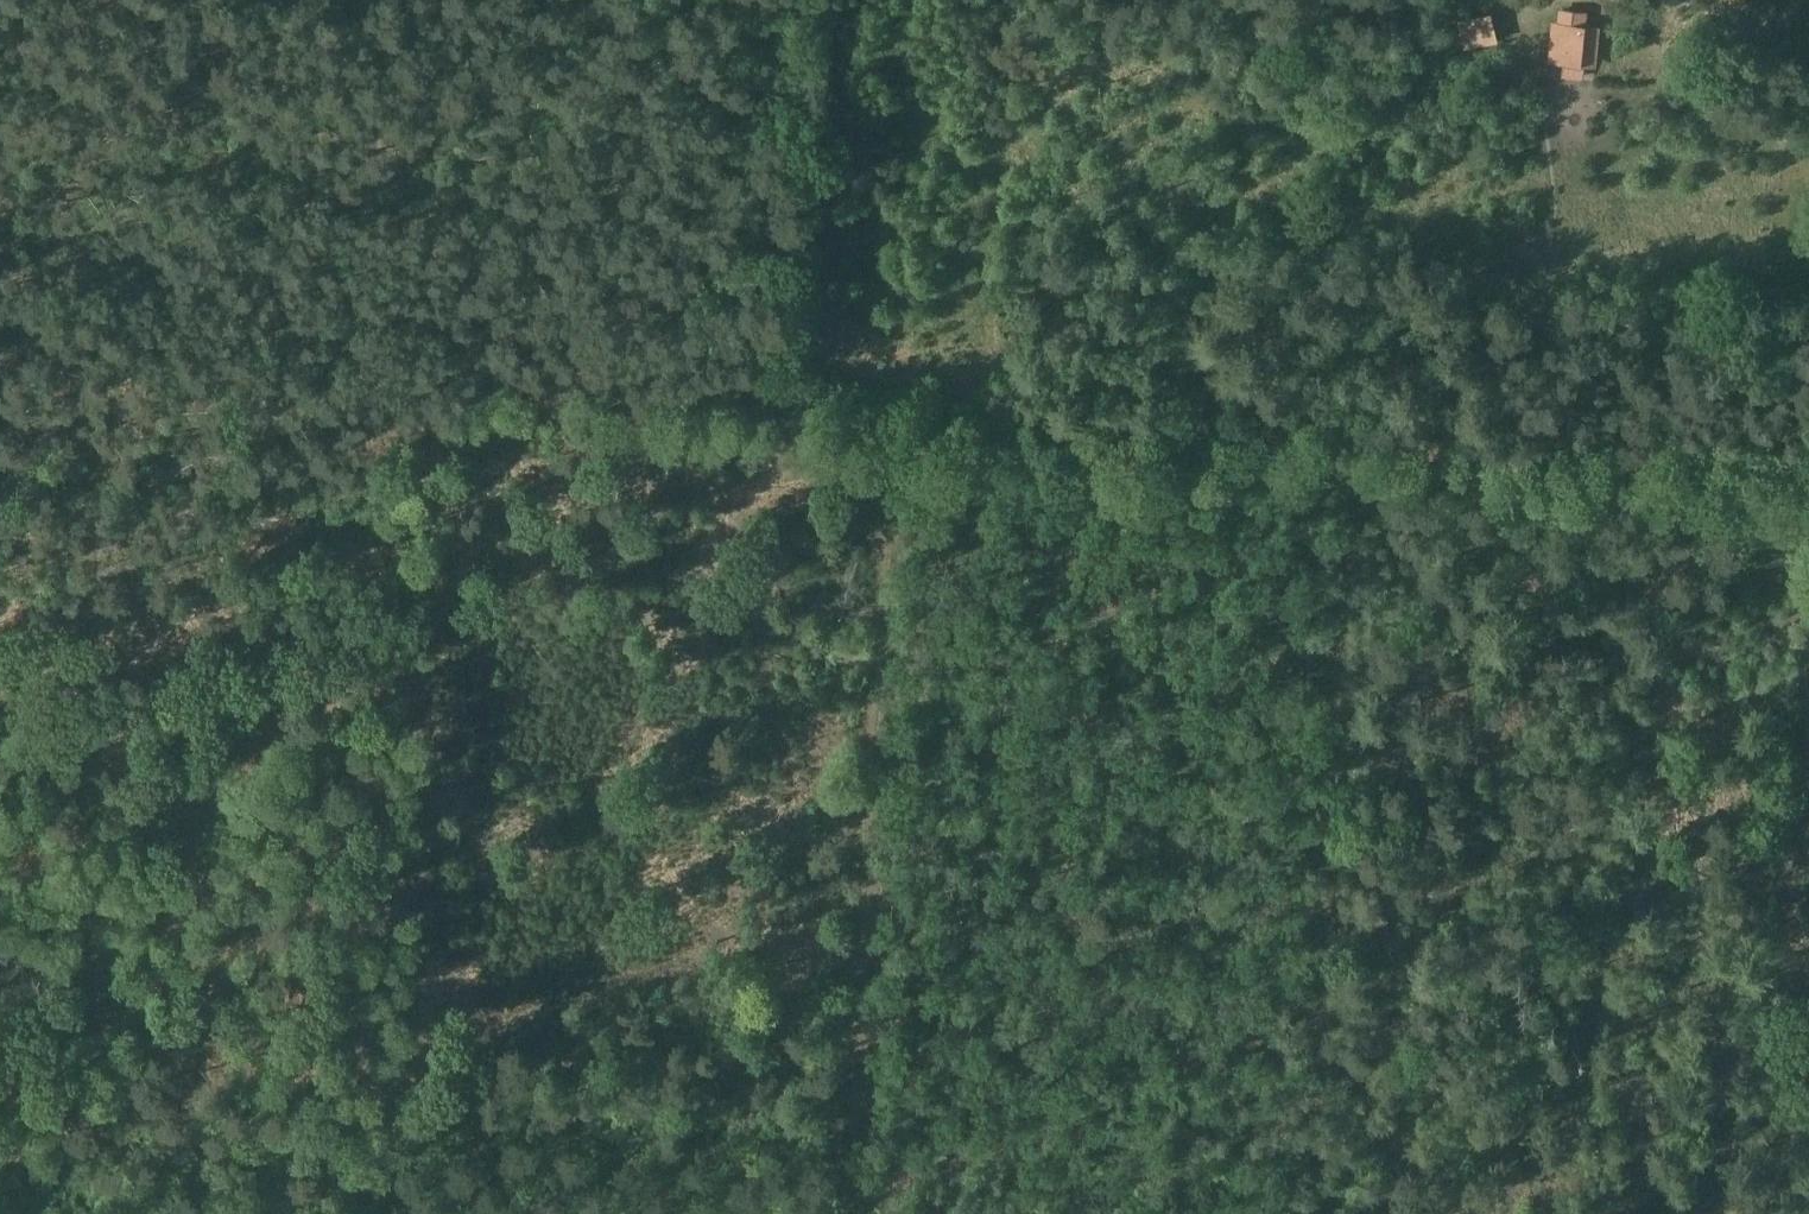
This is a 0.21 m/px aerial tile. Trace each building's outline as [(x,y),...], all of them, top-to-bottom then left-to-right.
[(1597,31),(1569,29),(1566,63),(1595,66),(1597,31)] [(1539,72),(1561,72),(1562,39),(1540,39),(1539,72)]
